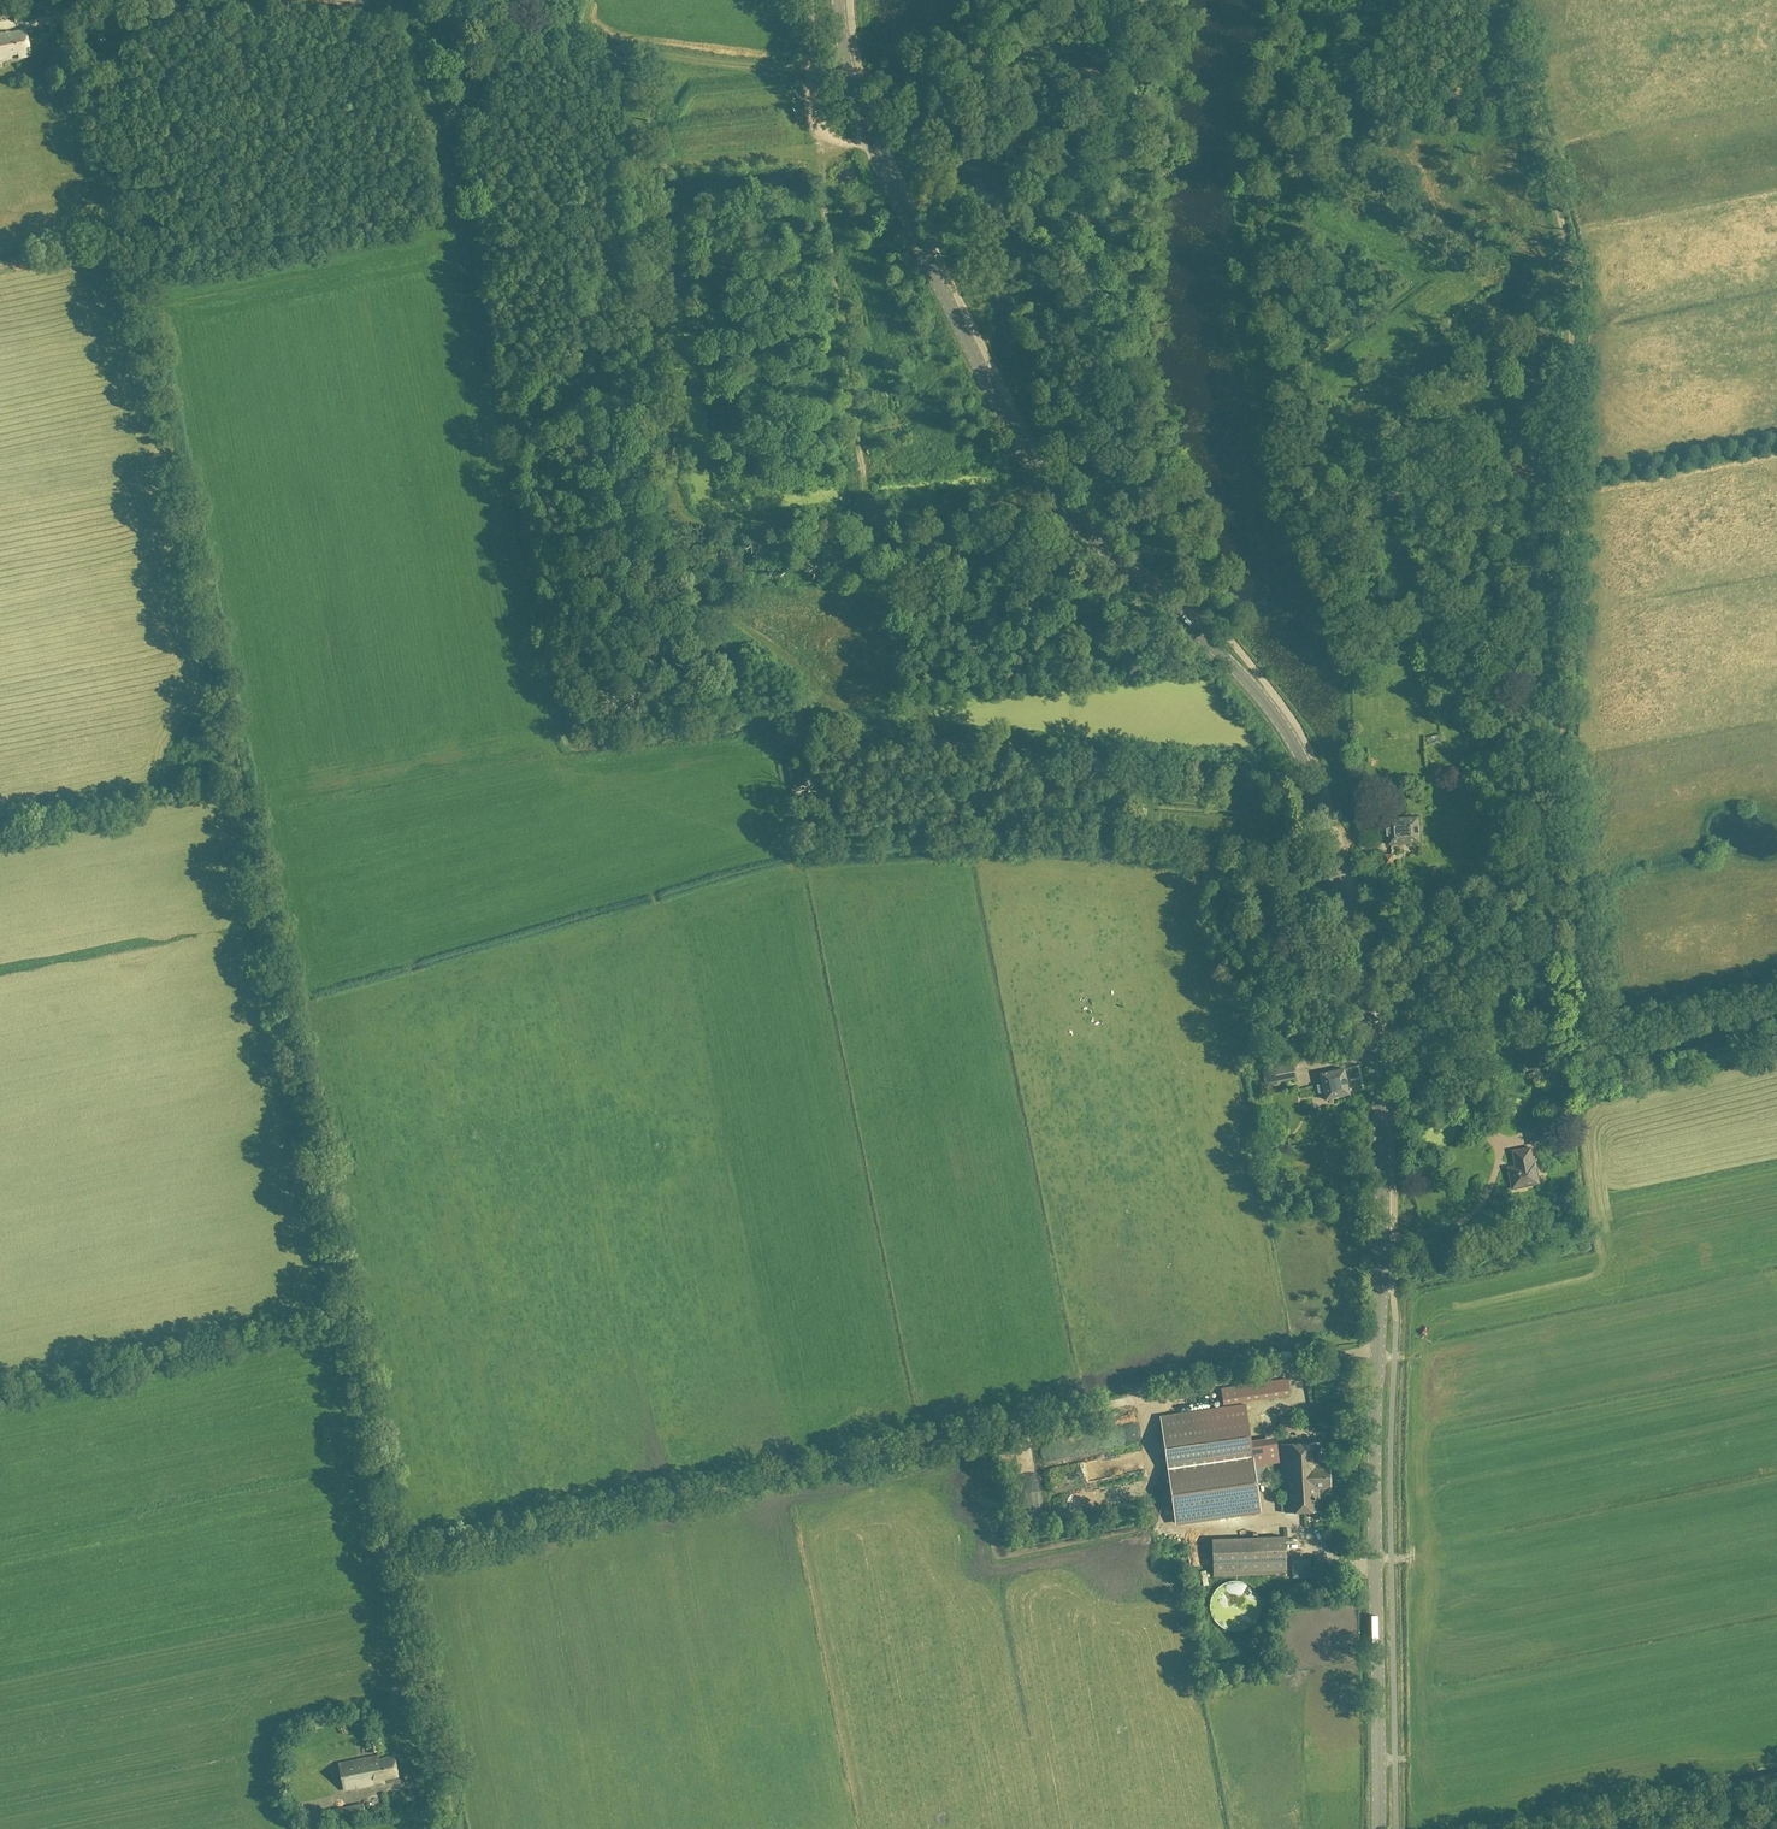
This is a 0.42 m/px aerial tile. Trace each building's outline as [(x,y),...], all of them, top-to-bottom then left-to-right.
[(18,56),(19,58),(31,56),(25,30),(9,33),(9,31),(0,33),(0,60),(18,56)] [(1440,760),(1453,757),(1451,749),(1438,752),(1440,760)] [(1146,809),(1137,808),(1136,821),(1145,822),(1146,809)] [(1419,816),(1386,819),(1388,844),(1420,841),(1419,816)] [(1393,865),(1392,854),(1384,855),(1385,866),(1393,865)] [(1488,879),(1496,872),(1485,856),(1476,862),(1488,879)] [(1274,1067),(1277,1081),(1296,1078),(1293,1063),(1274,1067)] [(1319,1073),(1321,1084),(1316,1085),(1318,1093),(1323,1092),(1325,1099),(1350,1094),(1344,1068),(1319,1073)] [(1541,1126),(1544,1144),(1556,1141),(1553,1123),(1541,1126)] [(1516,1167),(1508,1169),(1512,1189),(1539,1184),(1535,1164),(1533,1164),(1531,1149),(1513,1152),(1516,1167)] [(1285,1204),(1283,1192),(1270,1194),(1271,1206),(1285,1204)] [(1221,1388),(1224,1404),(1289,1395),(1287,1379),(1221,1388)] [(1261,1465),(1279,1462),(1276,1443),(1251,1446),(1245,1403),(1159,1415),(1168,1478),(1175,1526),(1261,1514),(1257,1485),(1264,1484),(1261,1465)] [(1279,1417),(1280,1431),(1295,1430),(1294,1416),(1279,1417)] [(1281,1444),(1284,1502),(1284,1513),(1322,1511),(1321,1488),(1329,1488),(1328,1465),(1320,1465),(1319,1443),(1281,1444)] [(1211,1540),(1212,1576),(1286,1574),(1284,1538),(1211,1540)] [(1305,1555),(1305,1543),(1294,1543),(1294,1555),(1305,1555)] [(1310,1558),(1290,1559),(1292,1579),(1310,1578),(1310,1558)] [(312,1719),(314,1730),(326,1727),(323,1716),(312,1719)] [(376,1741),(368,1743),(370,1753),(378,1751),(376,1741)] [(305,1797),(310,1795),(312,1804),(338,1798),(336,1793),(378,1784),(378,1781),(398,1776),(393,1756),(340,1767),(338,1760),(299,1768),(305,1797)] [(367,1807),(330,1812),(332,1826),(369,1822),(367,1807)]
